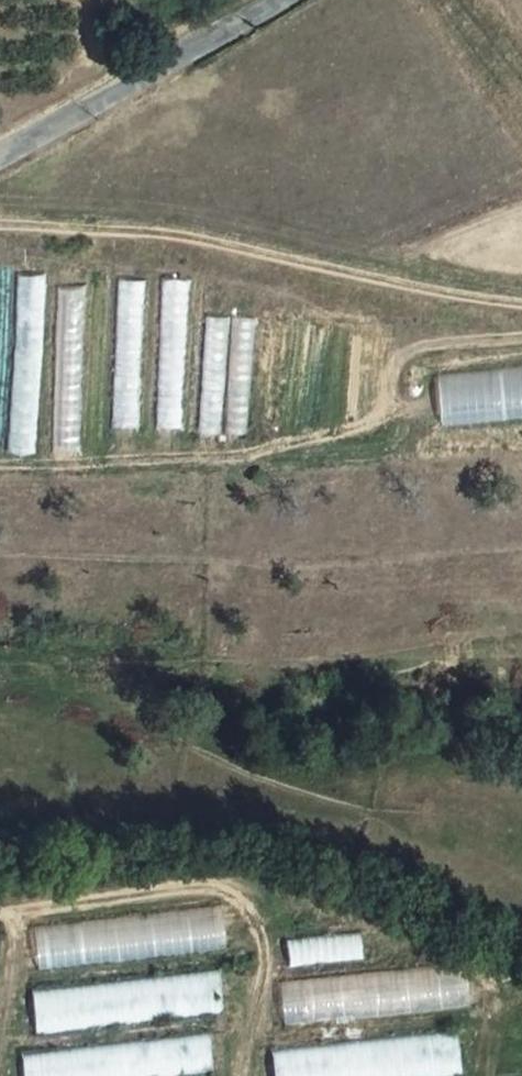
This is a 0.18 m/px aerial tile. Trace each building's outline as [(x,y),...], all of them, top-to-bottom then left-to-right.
[(164,288),(163,402),(182,402),(183,288),(164,288)] [(226,430),(222,316),(203,317),(207,431),(226,430)] [(440,375),(445,420),(521,413),(521,368),(440,375)] [(228,908),(39,922),(42,964),(231,950),(228,908)] [(223,972),(35,987),(39,1029),(227,1014),(223,972)] [(28,1075),(179,1075),(216,1073),(212,1034),(26,1051),(28,1075)]
